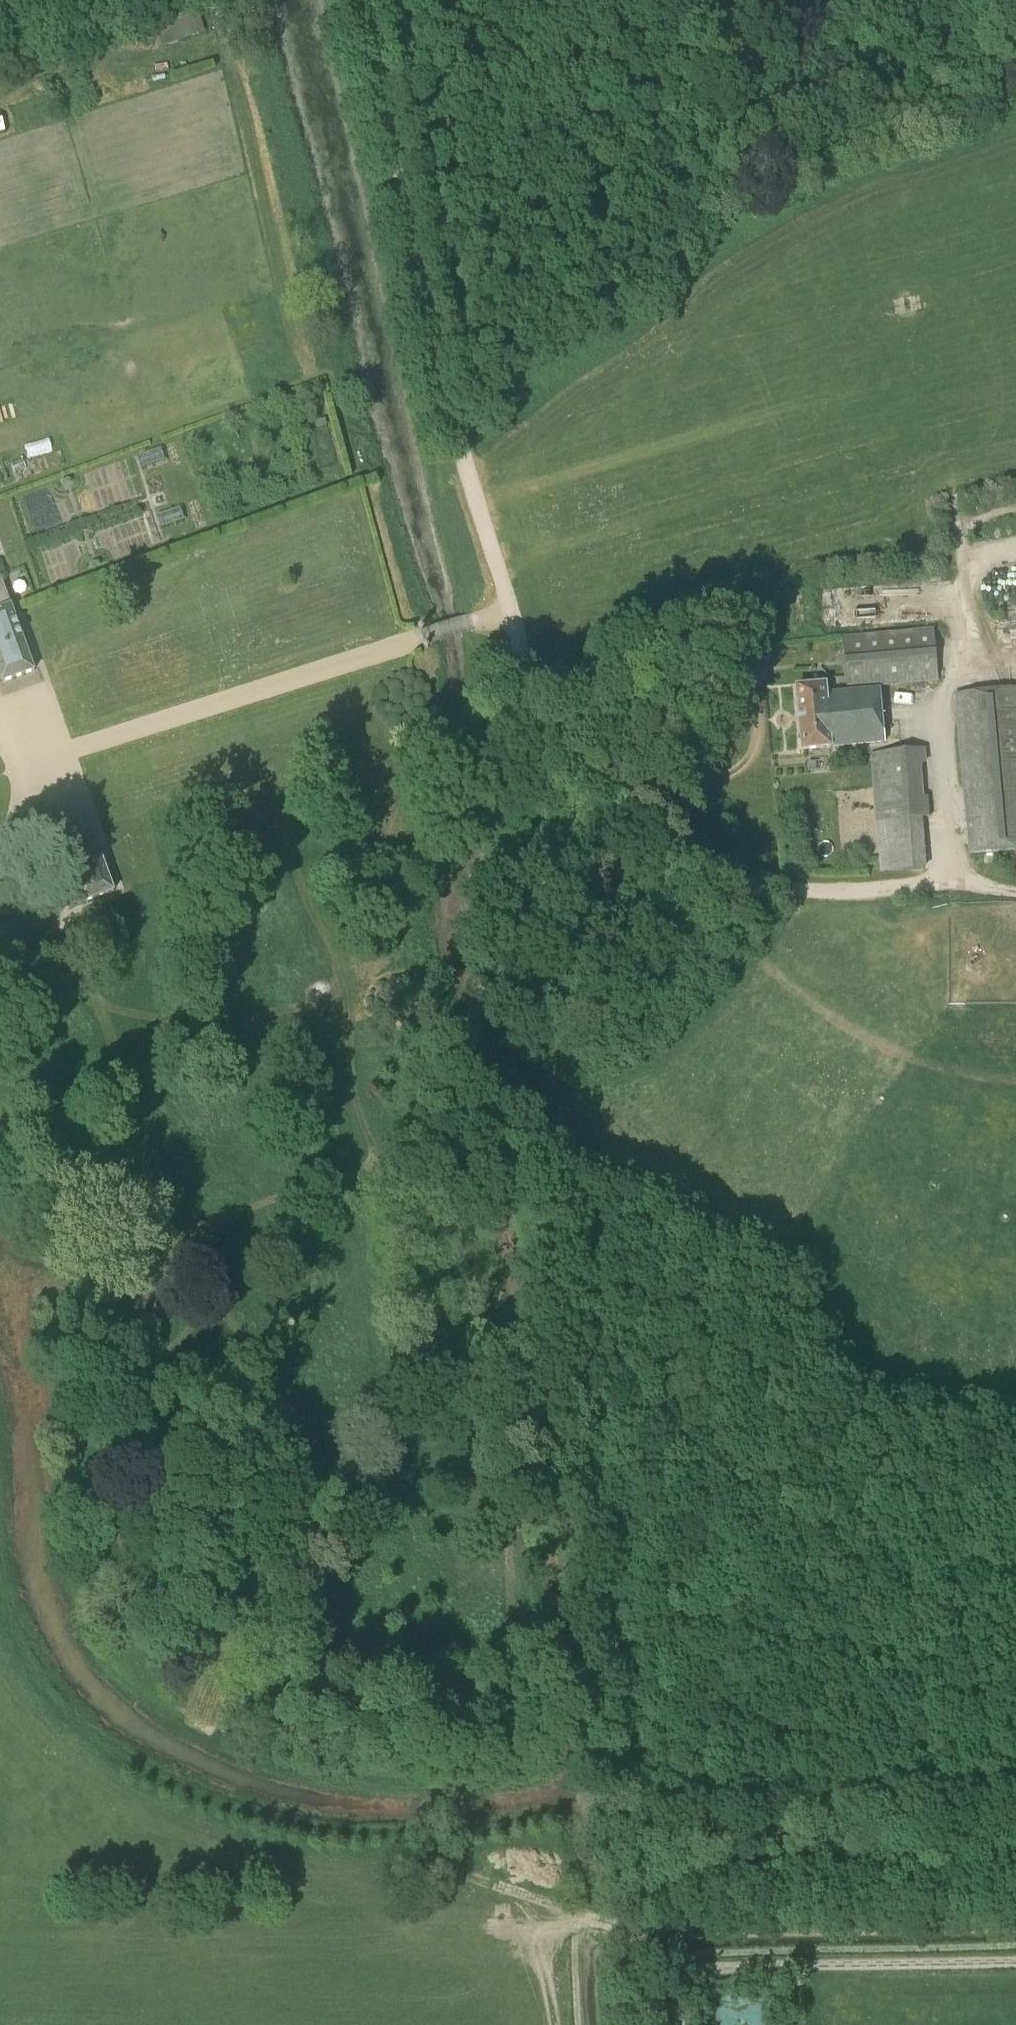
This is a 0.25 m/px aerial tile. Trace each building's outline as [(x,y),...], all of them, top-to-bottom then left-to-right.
[(997,596),(1015,595),(1015,580),(1014,580),(1013,568),(996,569),(997,596)] [(11,605),(1,576),(0,576),(0,679),(2,683),(36,671),(12,604),(11,605)] [(934,629),(842,637),(847,687),(882,684),(882,687),(938,682),(934,629)] [(796,686),(802,750),(831,748),(831,747),(884,742),(879,689),(827,693),(826,684),(796,686)] [(968,855),(1015,851),(1015,688),(954,694),(968,855)] [(871,753),(880,873),(927,869),(923,818),(929,818),(928,796),(923,797),(921,764),(926,764),(925,749),(871,753)] [(91,826),(59,838),(82,902),(114,890),(91,826)]
